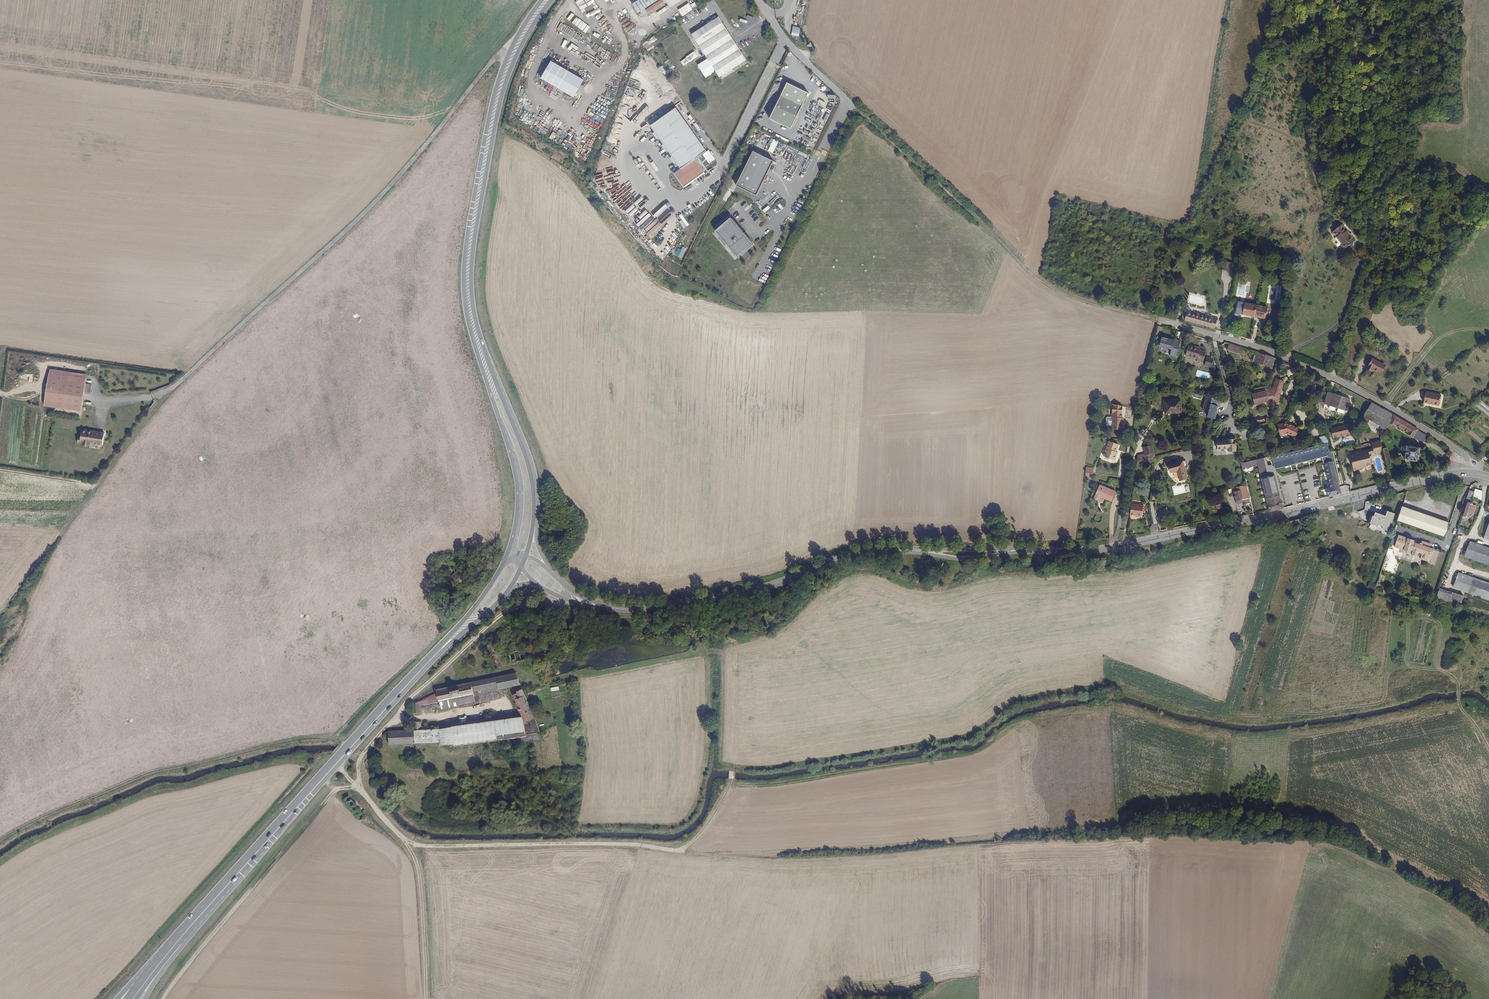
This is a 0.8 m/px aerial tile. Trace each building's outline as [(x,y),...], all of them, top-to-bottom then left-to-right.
[(631,2),(637,12),(655,0),(634,0),(631,2)] [(562,19),(589,34),(590,33),(595,36),(598,31),(566,12),(562,19)] [(718,14),(691,32),(707,57),(697,63),(705,76),(715,70),(718,76),(746,58),(718,14)] [(603,17),(598,22),(604,27),(609,22),(603,17)] [(636,35),(631,30),(634,27),(625,18),(620,22),(629,32),(627,33),(632,39),(636,35)] [(791,36),(799,36),(800,27),(792,26),(791,36)] [(647,51),(654,47),(652,43),(657,40),(654,36),(642,44),(647,51)] [(550,62),(541,79),(574,98),(583,81),(550,62)] [(791,129),(808,93),(787,83),(770,119),(791,129)] [(568,106),(572,98),(566,94),(561,102),(568,106)] [(694,159),(706,151),(675,109),(650,127),(680,169),(694,159)] [(776,153),(780,141),(770,138),(768,145),(770,146),(768,151),(776,153)] [(756,196),(773,162),(753,152),(736,186),(756,196)] [(704,173),(694,159),(680,169),(674,174),(683,187),(704,173)] [(615,173),(619,164),(615,162),(611,171),(615,173)] [(106,168),(105,178),(119,180),(121,171),(106,168)] [(770,198),(760,205),(764,211),(774,204),(770,198)] [(753,246),(730,219),(715,231),(738,258),(753,246)] [(1341,224),(1333,231),(1343,243),(1341,244),(1345,248),(1354,241),(1350,237),(1351,236),(1341,224)] [(717,242),(727,254),(731,251),(720,239),(717,242)] [(682,247),(678,258),(683,259),(686,248),(682,247)] [(1234,263),(1224,261),(1223,269),(1233,271),(1234,263)] [(1254,316),(1256,305),(1245,303),(1243,314),(1246,315),(1254,316)] [(1267,307),(1256,305),(1254,316),(1262,318),(1265,318),(1267,307)] [(1189,311),(1187,306),(1180,310),(1180,312),(1183,312),(1185,313),(1189,314),(1189,311)] [(1189,314),(1185,313),(1184,320),(1209,327),(1211,320),(1189,314)] [(1162,337),(1160,345),(1172,348),(1170,355),(1176,357),(1181,342),(1162,337)] [(1243,348),(1229,344),(1227,350),(1241,355),(1243,348)] [(1172,348),(1160,345),(1158,352),(1170,355),(1172,348)] [(1200,348),(1188,345),(1185,355),(1197,358),(1197,360),(1203,361),(1206,351),(1199,350),(1200,348)] [(1271,367),(1274,358),(1258,353),(1255,362),(1271,367)] [(1205,365),(1212,366),(1216,367),(1214,359),(1207,357),(1205,365)] [(1385,368),(1373,359),(1367,369),(1372,372),(1373,370),(1380,375),(1385,368)] [(85,384),(86,375),(49,370),(48,378),(85,384)] [(32,381),(33,374),(25,373),(24,380),(32,381)] [(81,411),(85,384),(48,378),(44,405),(55,407),(81,411)] [(1274,389),(1255,395),(1256,400),(1259,399),(1260,403),(1268,400),(1277,403),(1280,396),(1279,395),(1283,380),(1277,379),(1274,389)] [(1350,399),(1328,392),(1324,404),(1346,411),(1350,399)] [(1442,395),(1427,392),(1425,403),(1440,406),(1442,395)] [(1220,404),(1221,400),(1206,396),(1203,410),(1208,414),(1215,420),(1218,407),(1212,404),(1213,402),(1220,404)] [(1476,405),(1488,417),(1488,406),(1481,399),(1476,405)] [(1181,400),(1165,401),(1166,414),(1182,412),(1181,400)] [(1394,415),(1371,402),(1364,415),(1358,417),(1384,432),(1389,422),(1394,415)] [(1122,406),(1113,404),(1112,417),(1108,416),(1107,417),(1106,424),(1107,425),(1112,425),(1112,429),(1122,429),(1123,417),(1122,417),(1122,406)] [(1417,429),(1394,415),(1389,422),(1395,426),(1396,425),(1407,431),(1407,433),(1413,436),(1417,429)] [(1286,423),(1277,425),(1279,435),(1286,434),(1295,437),(1298,428),(1286,424),(1286,423)] [(1354,435),(1350,423),(1331,428),(1333,438),(1343,436),(1344,438),(1354,435)] [(102,446),(104,433),(95,432),(95,433),(92,433),(92,431),(82,429),(81,437),(78,436),(77,442),(82,443),(82,445),(89,446),(89,444),(102,446)] [(1236,438),(1217,440),(1218,445),(1216,445),(1217,446),(1218,446),(1218,449),(1228,449),(1229,452),(1237,451),(1236,438)] [(1383,450),(1380,440),(1372,442),(1373,448),(1374,453),(1383,450)] [(1117,444),(1109,441),(1103,457),(1114,460),(1117,452),(1115,451),(1117,444)] [(1274,467),(1323,455),(1330,487),(1329,488),(1326,488),(1328,497),(1342,493),(1340,485),(1333,461),(1328,442),(1315,445),(1301,448),(1272,455),(1271,455),(1274,467)] [(1153,457),(1155,457),(1152,446),(1144,448),(1145,454),(1138,456),(1137,461),(1142,460),(1153,457)] [(1420,448),(1406,446),(1405,458),(1418,460),(1420,448)] [(1358,455),(1358,453),(1350,455),(1353,471),(1361,469),(1365,466),(1371,464),(1369,454),(1368,451),(1361,452),(1361,454),(1358,455)] [(1275,469),(1322,457),(1329,488),(1330,487),(1323,455),(1274,467),(1275,469)] [(1257,459),(1241,463),(1242,469),(1258,465),(1269,511),(1282,508),(1272,468),(1272,464),(1267,465),(1265,457),(1257,459)] [(1183,461),(1170,465),(1172,472),(1178,471),(1180,480),(1188,478),(1183,461)] [(1246,484),(1233,487),(1237,504),(1243,502),(1243,504),(1250,502),(1246,484)] [(1116,492),(1100,486),(1095,498),(1099,500),(1101,497),(1112,502),(1116,492)] [(1144,505),(1132,503),(1130,514),(1135,515),(1138,515),(1137,516),(1142,517),(1144,505)] [(1468,503),(1467,506),(1463,516),(1468,518),(1469,514),(1472,505),(1468,503)] [(1167,507),(1159,509),(1161,517),(1169,516),(1167,507)] [(1449,523),(1402,507),(1397,522),(1444,538),(1449,523)] [(1396,513),(1388,511),(1386,515),(1376,512),(1375,515),(1373,515),(1371,523),(1378,526),(1379,524),(1384,526),(1383,528),(1389,530),(1391,522),(1393,522),(1396,513)] [(1425,545),(1426,543),(1422,541),(1421,544),(1420,544),(1419,545),(1415,544),(1416,540),(1399,535),(1397,541),(1396,546),(1402,549),(1404,551),(1406,551),(1407,551),(1410,553),(1410,551),(1412,552),(1411,555),(1417,557),(1418,553),(1422,555),(1420,560),(1427,562),(1428,559),(1430,559),(1433,549),(1430,548),(1430,546),(1425,545)] [(1468,541),(1464,556),(1488,565),(1488,549),(1468,541)] [(1386,571),(1393,573),(1399,551),(1389,548),(1384,565),(1388,567),(1386,571)] [(457,571),(451,576),(456,581),(461,576),(457,571)] [(1488,600),(1488,584),(1458,573),(1453,587),(1488,600)] [(1439,588),(1436,597),(1460,605),(1463,596),(1439,588)] [(487,646),(498,667),(505,663),(494,642),(487,646)] [(465,695),(507,687),(520,684),(515,673),(482,680),(438,689),(413,701),(413,713),(420,713),(420,710),(420,705),(433,702),(439,701),(465,695)] [(508,691),(507,687),(465,695),(439,701),(441,707),(442,711),(501,698),(508,691)] [(529,703),(523,691),(522,689),(517,691),(517,693),(513,695),(523,717),(495,721),(452,727),(454,743),(454,745),(502,739),(502,743),(542,739),(541,728),(533,712),(536,711),(534,707),(535,706),(535,704),(534,702),(532,702),(529,703)] [(441,707),(439,701),(433,702),(420,705),(420,710),(441,707)] [(451,724),(452,727),(495,721),(494,718),(474,721),(451,724)] [(414,721),(414,731),(414,743),(440,742),(439,729),(427,729),(427,726),(420,726),(420,721),(414,721)] [(439,729),(440,742),(440,744),(454,743),(452,727),(439,729)] [(414,743),(414,731),(389,732),(389,744),(410,743),(414,743)] [(347,798),(343,801),(359,822),(363,819),(347,798)]
